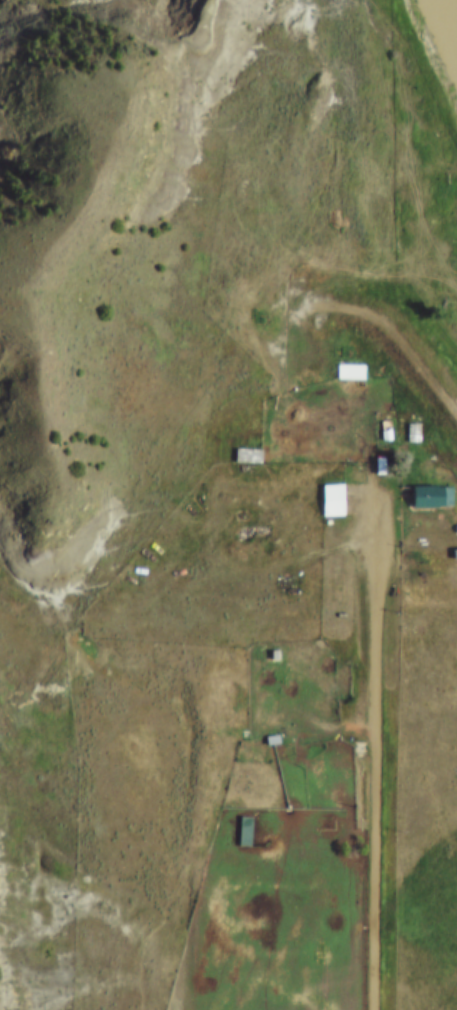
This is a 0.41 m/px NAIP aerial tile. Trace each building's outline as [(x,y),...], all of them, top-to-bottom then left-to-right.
[(332,352),(357,352),(357,365),(332,365),(332,352)] [(365,380),(365,366),(335,366),(335,380),(365,380)] [(402,411),(414,411),(414,429),(402,429),(402,411)] [(375,417),(385,417),(385,427),(375,427),(375,417)] [(230,435),(254,436),(254,450),(229,449),(230,435)] [(369,444),(378,444),(378,461),(369,461),(369,444)] [(236,463),(261,463),(261,450),(236,450),(236,463)] [(315,472),(337,471),(337,503),(316,503),(315,472)] [(405,473),(446,472),(446,493),(405,493),(405,473)] [(324,517),(343,517),(343,485),(324,485),(324,517)] [(412,487),(412,508),(453,508),(453,487),(412,487)] [(449,511),(456,511),(456,521),(449,521),(449,511)] [(264,637),(272,637),(272,646),(264,646),(264,637)] [(258,724),(271,721),(273,731),(260,733),(258,724)] [(234,804),(246,804),(245,832),(234,832),(234,804)] [(228,839),(238,845),(252,821),(242,815),(228,839)]
